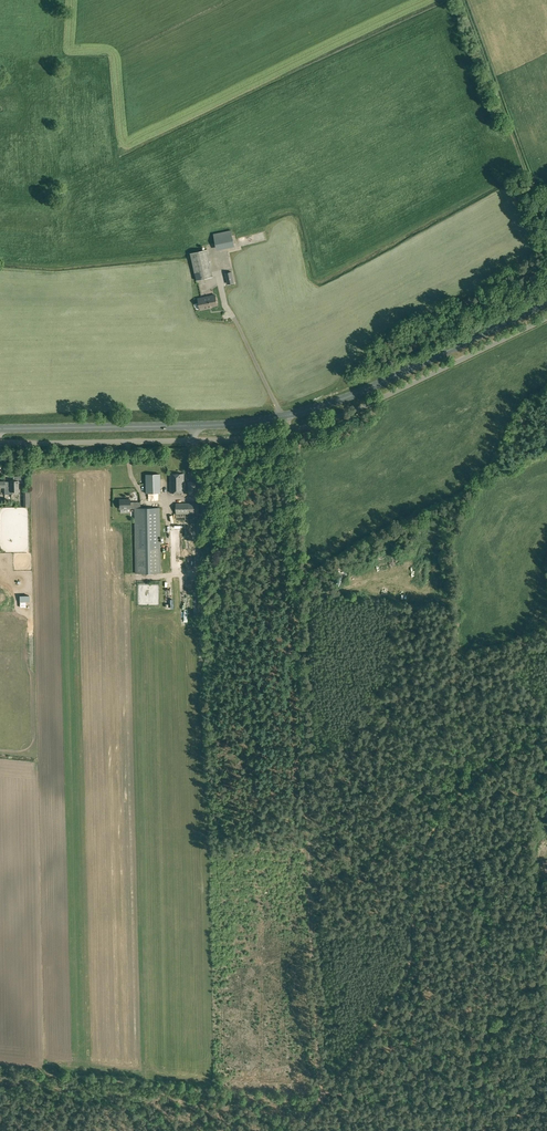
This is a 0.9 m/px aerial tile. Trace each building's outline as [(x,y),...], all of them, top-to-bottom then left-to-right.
[(213,233),(217,250),(235,246),(231,229),(213,233)] [(190,252),(196,280),(213,276),(207,249),(190,252)] [(238,250),(231,252),(234,267),(241,266),(238,250)] [(243,290),(226,292),(227,298),(244,296),(243,290)] [(198,298),(201,310),(212,307),(211,306),(217,304),(215,294),(198,298)] [(170,473),(170,492),(184,492),(184,473),(170,473)] [(145,474),(146,493),(160,492),(159,474),(145,474)] [(0,480),(0,486),(4,486),(5,493),(7,493),(12,493),(12,491),(19,491),(18,480),(9,480),(9,481),(7,481),(5,481),(5,480),(0,480)] [(188,481),(188,494),(197,494),(197,481),(188,481)] [(120,499),(120,508),(130,508),(134,507),(134,502),(130,502),(130,499),(120,499)] [(134,508),(135,548),(136,573),(161,572),(160,548),(159,507),(140,508),(140,502),(134,502),(134,507),(134,508)] [(176,502),(176,519),(198,519),(198,513),(199,513),(199,502),(176,502)] [(176,563),(177,572),(185,571),(184,563),(176,563)]
